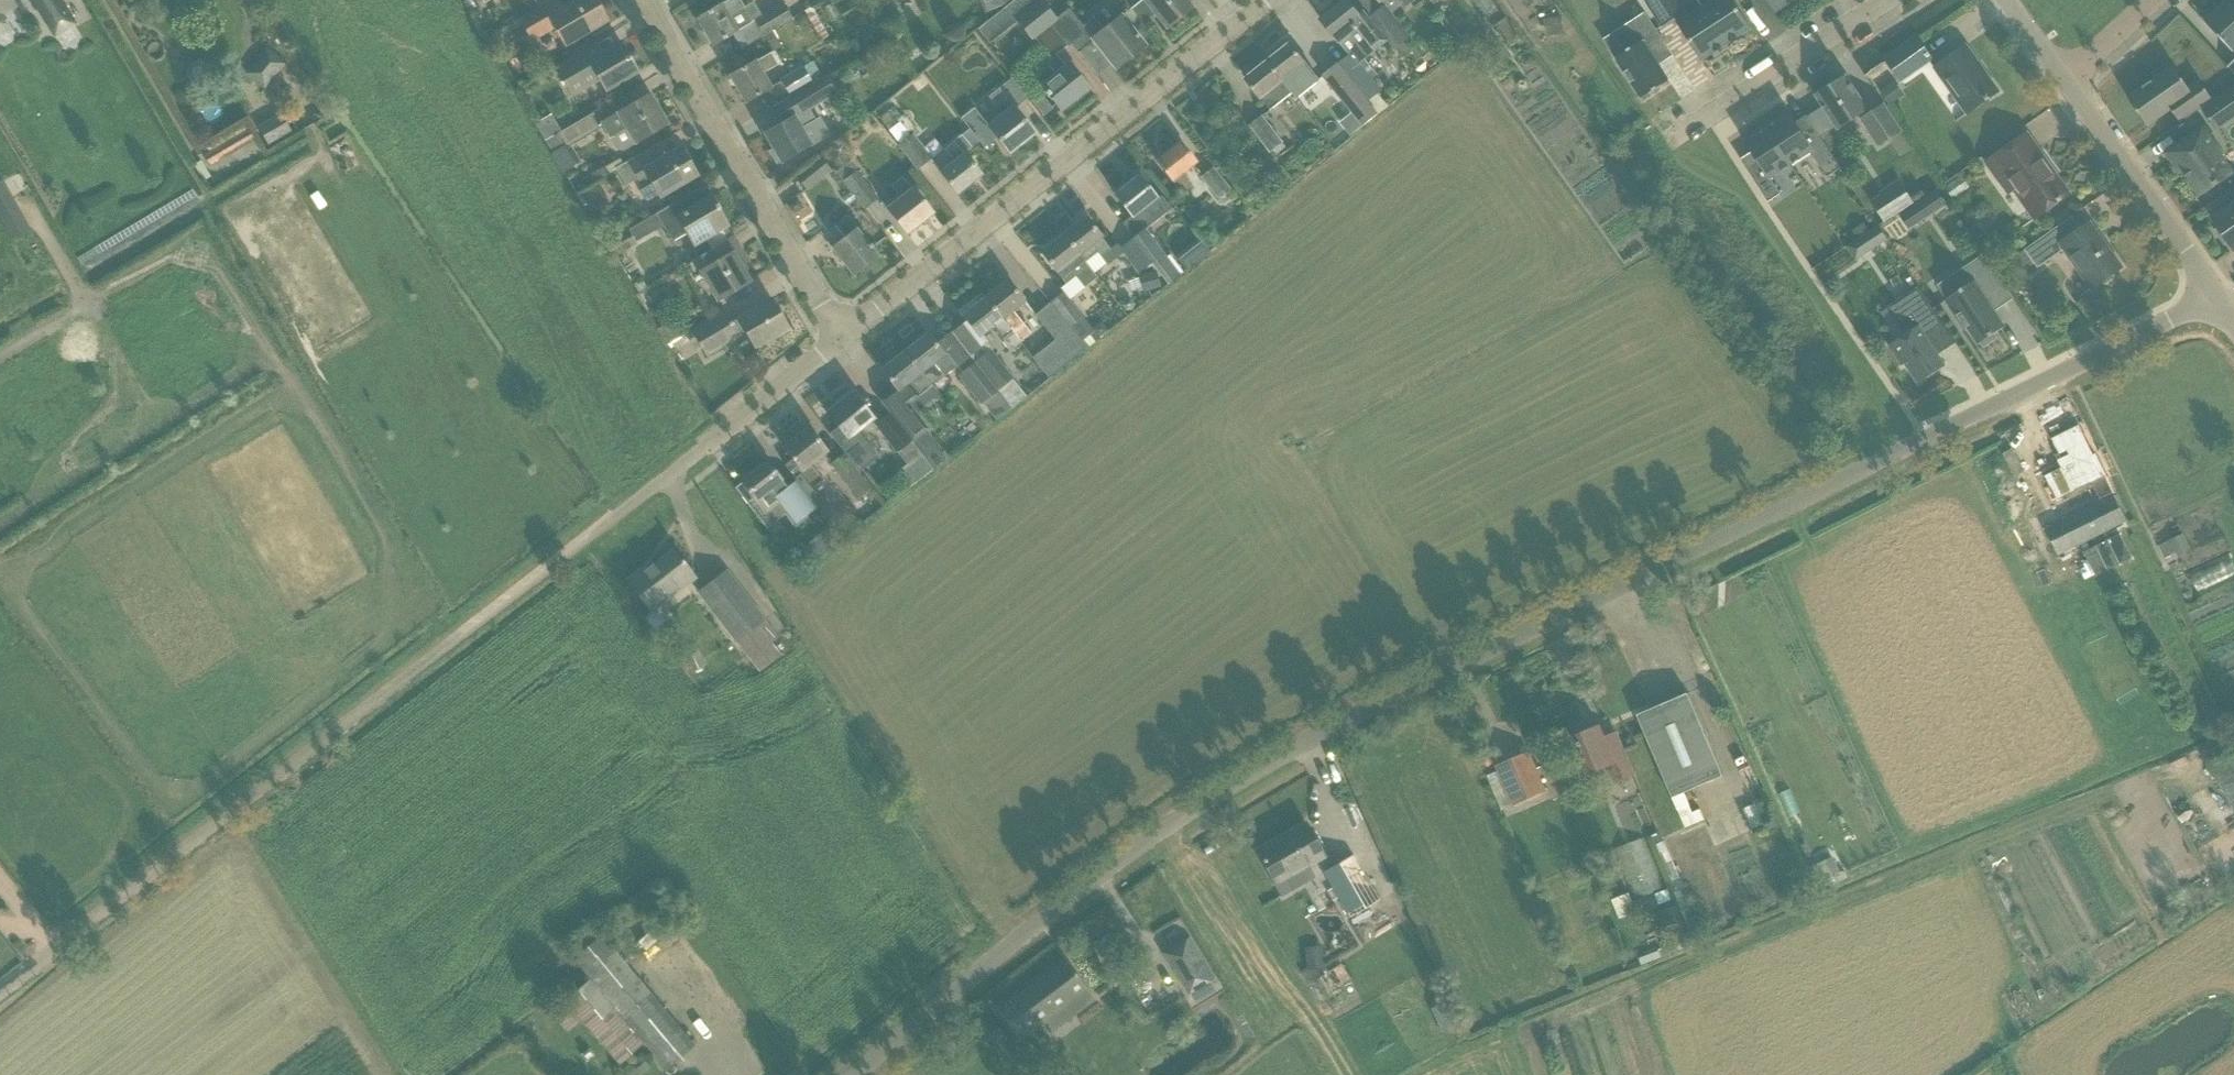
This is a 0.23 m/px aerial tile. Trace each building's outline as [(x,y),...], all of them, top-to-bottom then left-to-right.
[(13,4),(10,0),(0,0),(0,12),(13,4)] [(55,33),(73,23),(59,0),(36,0),(55,33)] [(536,9),(520,18),(533,40),(555,27),(565,44),(606,20),(594,0),(576,0),(561,9),(557,0),(550,0),(536,9)] [(731,34),(749,24),(758,38),(764,36),(764,35),(772,31),(793,19),(782,2),(761,15),(752,1),(743,7),(739,0),(728,0),(696,18),(712,46),(731,34)] [(853,38),(891,18),(882,0),(833,0),(853,38)] [(987,12),(1002,5),(1000,0),(982,0),(987,12)] [(1067,46),(1050,25),(1056,20),(1055,19),(1040,0),(1039,0),(1022,13),(1017,18),(1032,38),(1035,36),(1052,57),(1047,62),(1056,74),(1041,86),(1045,91),(1044,92),(1047,96),(1048,95),(1061,111),(1088,89),(1068,63),(1065,65),(1056,55),(1067,46)] [(1152,11),(1166,28),(1191,7),(1186,0),(1143,0),(1152,11)] [(1361,93),(1375,82),(1360,63),(1387,41),(1366,13),(1361,17),(1348,0),(1345,0),(1321,19),(1350,56),(1340,64),(1361,93)] [(1405,9),(1416,0),(1398,0),(1405,9)] [(1726,44),(1702,7),(1688,17),(1677,0),(1646,0),(1645,0),(1662,27),(1675,18),(1702,60),(1726,44)] [(1702,7),(1726,44),(1751,28),(1733,0),(1713,0),(1702,7)] [(1794,0),(1767,0),(1775,12),(1794,0)] [(2223,3),(2233,15),(2233,0),(2226,0),(2223,3)] [(1626,38),(1610,48),(1636,89),(1664,71),(1642,36),(1655,28),(1639,3),(1614,19),(1626,38)] [(2223,3),(2204,21),(2233,53),(2233,15),(2223,3)] [(1004,8),(978,28),(990,43),(1015,22),(1004,8)] [(1133,30),(1131,28),(1121,16),(1104,29),(1095,17),(1084,25),(1070,8),(1055,19),(1056,20),(1050,25),(1067,46),(1068,47),(1071,44),(1077,53),(1092,40),(1115,68),(1144,45),(1133,30)] [(1131,8),(1121,16),(1131,28),(1133,30),(1143,23),(1131,8)] [(1374,18),(1395,45),(1408,35),(1387,8),(1374,18)] [(1562,16),(1545,19),(1547,34),(1565,31),(1562,16)] [(1518,38),(1506,19),(1497,25),(1510,43),(1518,38)] [(1879,26),(1863,32),(1867,44),(1884,39),(1879,26)] [(764,35),(764,36),(773,52),(782,47),(772,31),(764,35)] [(1901,81),(1932,59),(1916,37),(1886,59),(1901,81)] [(605,90),(617,83),(636,72),(620,43),(593,59),(586,48),(567,59),(554,66),(571,94),(598,78),(605,90)] [(1270,59),(1268,61),(1292,92),(1297,98),(1320,81),(1290,43),(1280,51),(1278,48),(1268,56),(1270,59)] [(1967,113),(1980,104),(1998,91),(1984,71),(1982,72),(1975,64),(1978,62),(1966,46),(1934,68),(1967,113)] [(1438,53),(1444,67),(1456,62),(1450,48),(1438,53)] [(745,102),(764,91),(771,87),(762,73),(777,64),(770,52),(730,75),(745,102)] [(929,63),(925,53),(909,59),(911,70),(929,63)] [(781,80),(790,96),(821,77),(812,61),(781,80)] [(1246,79),(1259,96),(1270,110),(1280,102),(1292,93),(1292,92),(1268,61),(1246,79)] [(2156,78),(2128,98),(2147,125),(2171,109),(2180,121),(2212,99),(2199,80),(2188,88),(2173,66),(2170,68),(2166,63),(2153,73),(2156,78)] [(1361,93),(1340,64),(1325,75),(1364,124),(1376,115),(1371,107),(1361,93)] [(825,75),(821,77),(790,96),(774,106),(783,122),(764,134),(780,162),(809,145),(829,134),(820,118),(815,121),(814,119),(808,109),(835,93),(825,75)] [(1823,106),(1808,117),(1821,137),(1837,127),(1838,129),(1856,117),(1879,149),(1890,141),(1900,156),(1914,147),(1904,132),(1883,102),(1869,112),(1867,109),(1846,76),(1816,96),(1823,106)] [(989,127),(995,135),(1009,152),(1033,133),(1014,109),(1028,98),(1012,78),(989,96),(1004,115),(989,127)] [(1889,83),(1880,90),(1890,104),(1897,99),(1899,97),(1889,83)] [(2202,109),(2216,129),(2233,117),(2233,87),(2202,109)] [(619,151),(647,134),(666,123),(650,94),(631,106),(602,123),(600,123),(615,149),(619,151)] [(962,121),(975,137),(985,129),(973,112),(962,121)] [(1789,113),(1767,128),(1790,164),(1811,151),(1827,177),(1840,168),(1812,126),(1802,133),(1789,113)] [(550,151),(565,147),(565,148),(599,128),(591,114),(544,141),(550,151)] [(553,116),(544,122),(552,133),(561,126),(553,116)] [(1250,126),(1272,153),(1283,144),(1262,117),(1250,126)] [(268,145),(285,135),(277,121),(260,130),(268,145)] [(208,164),(223,156),(224,159),(255,141),(245,123),(214,141),(217,146),(202,154),(208,164)] [(2204,126),(2166,152),(2180,172),(2183,171),(2201,196),(2233,173),(2218,152),(2221,150),(2204,126)] [(1767,128),(1745,142),(1758,161),(1747,169),(1768,201),(1780,194),(1770,178),(1790,164),(1767,128)] [(932,158),(912,133),(897,145),(917,170),(932,158)] [(2028,133),(2010,145),(1986,162),(1999,181),(2004,177),(2022,201),(2034,219),(2067,196),(2048,168),(2051,166),(2028,133)] [(940,173),(943,177),(956,194),(981,174),(963,153),(971,147),(962,135),(944,149),(955,162),(940,173)] [(1156,161),(1170,178),(1181,192),(1192,184),(1183,172),(1195,163),(1193,160),(1179,143),(1156,161)] [(622,164),(614,169),(618,174),(624,185),(637,177),(645,173),(651,184),(639,190),(646,202),(658,195),(659,196),(677,185),(696,174),(681,147),(661,159),(653,146),(634,157),(627,161),(622,164)] [(806,190),(832,169),(823,156),(796,177),(806,190)] [(620,159),(604,168),(607,173),(609,172),(614,169),(622,164),(620,159)] [(865,210),(879,199),(848,161),(835,171),(865,210)] [(1220,198),(1231,189),(1215,166),(1202,175),(1220,198)] [(604,168),(589,177),(592,182),(597,179),(607,173),(604,168)] [(607,173),(597,179),(601,184),(612,178),(609,172),(607,173)] [(886,208),(893,216),(906,233),(932,213),(912,188),(911,189),(902,176),(890,186),(900,197),(886,208)] [(1138,176),(1114,195),(1128,212),(1131,216),(1132,216),(1143,230),(1146,227),(1170,208),(1161,196),(1157,199),(1152,193),(1138,176)] [(0,180),(0,205),(11,199),(1,180),(0,180)] [(596,185),(582,194),(592,210),(606,202),(596,185)] [(1881,194),(1870,201),(1874,208),(1884,222),(1913,203),(1903,188),(1885,201),(1881,194)] [(1937,189),(1925,197),(1934,211),(1946,203),(1937,189)] [(655,214),(605,243),(605,244),(611,255),(612,256),(662,226),(672,242),(687,233),(694,245),(705,238),(712,249),(732,237),(726,226),(727,225),(717,209),(720,208),(717,203),(714,205),(710,197),(690,209),(683,197),(664,209),(655,214)] [(789,201),(787,205),(788,210),(793,213),(798,211),(800,206),(799,201),(794,199),(789,201)] [(2212,219),(2218,228),(2215,230),(2224,243),(2227,241),(2233,250),(2233,249),(2233,203),(2212,219)] [(868,244),(864,239),(856,229),(858,227),(848,214),(834,224),(845,237),(831,247),(832,248),(834,247),(841,256),(839,257),(852,275),(877,256),(870,248),(872,246),(870,243),(868,244)] [(2072,216),(2054,229),(2025,250),(2034,263),(2037,268),(2064,249),(2079,271),(2092,289),(2122,267),(2108,246),(2106,248),(2100,240),(2103,238),(2091,222),(2081,229),(2072,216)] [(1111,249),(1099,234),(1086,217),(1063,235),(1093,274),(1094,273),(1106,263),(1102,256),(1111,249)] [(1864,223),(1853,230),(1858,238),(1869,231),(1864,223)] [(1879,226),(1863,236),(1872,250),(1888,239),(1879,226)] [(1133,238),(1132,238),(1151,262),(1167,283),(1181,272),(1146,227),(1143,230),(1133,238)] [(1085,287),(1097,278),(1098,277),(1094,273),(1093,274),(1063,235),(1041,253),(1066,285),(1077,276),(1085,287)] [(712,249),(694,259),(717,299),(730,292),(749,281),(733,253),(741,249),(733,237),(732,237),(712,249)] [(1132,238),(1119,249),(1137,273),(1151,262),(1132,238)] [(2025,250),(2015,256),(2025,270),(2034,263),(2025,250)] [(1968,326),(1978,342),(1981,340),(1984,344),(1994,337),(1992,334),(2003,326),(1984,298),(2003,285),(1984,256),(1963,270),(1972,284),(1947,300),(1965,328),(1968,326)] [(1155,272),(1140,277),(1145,291),(1160,287),(1155,272)] [(1012,311),(1024,302),(1007,280),(985,297),(1021,342),(1030,335),(1012,311)] [(1940,318),(1916,282),(1898,294),(1916,322),(1887,340),(1900,361),(1903,359),(1917,379),(1942,362),(1921,330),(1940,318)] [(1097,338),(1082,317),(1065,294),(1051,303),(1069,327),(1073,332),(1085,348),(1097,338)] [(1011,349),(1021,342),(985,297),(977,303),(974,299),(958,311),(966,321),(951,333),(970,356),(975,362),(997,390),(1010,407),(1025,396),(1012,379),(1014,378),(981,336),(990,329),(1009,351),(1011,349)] [(724,311),(692,330),(707,354),(746,332),(754,347),(787,328),(770,299),(731,322),(724,311)] [(1031,358),(1047,378),(1085,348),(1073,332),(1069,327),(1051,303),(1036,315),(1054,340),(1031,358)] [(954,368),(970,356),(951,333),(936,345),(927,333),(904,351),(904,352),(921,373),(929,383),(932,386),(954,368)] [(890,413),(911,441),(928,428),(909,404),(932,386),(929,383),(921,373),(904,352),(904,351),(880,369),(897,390),(881,403),(890,413)] [(997,390),(975,362),(958,375),(980,403),(997,390)] [(833,431),(841,442),(838,445),(859,471),(878,456),(858,431),(874,419),(852,392),(826,413),(837,427),(833,431)] [(897,452),(911,441),(890,413),(876,424),(897,452)] [(2068,469),(2078,464),(2086,482),(2103,474),(2078,425),(2053,437),(2068,469)] [(784,465),(795,478),(796,477),(812,497),(815,494),(811,489),(812,488),(823,480),(811,464),(827,451),(822,444),(808,427),(804,429),(801,427),(794,433),(795,436),(782,447),(792,459),(784,465)] [(832,463),(853,491),(859,498),(870,489),(865,482),(844,454),(832,463)] [(908,465),(901,471),(912,485),(932,469),(921,455),(908,465)] [(786,485),(782,480),(780,478),(766,461),(740,480),(742,482),(734,487),(759,520),(766,528),(784,515),(793,528),(808,517),(806,514),(816,507),(810,498),(812,497),(796,477),(795,478),(786,485)] [(2083,541),(2125,520),(2113,495),(2046,529),(2059,553),(2079,543),(2083,541)] [(820,559),(842,541),(828,524),(807,542),(820,559)] [(2083,541),(2079,543),(2095,574),(2130,556),(2118,532),(2087,548),(2083,541)] [(2178,557),(2192,551),(2183,533),(2158,546),(2163,558),(2175,552),(2178,557)] [(694,578),(686,567),(683,564),(685,562),(682,559),(680,560),(672,550),(644,572),(641,568),(627,579),(651,611),(694,578)] [(698,592),(748,656),(758,671),(781,655),(771,640),(777,635),(726,570),(698,592)] [(696,653),(686,657),(693,671),(702,666),(696,653)] [(1637,715),(1646,735),(1673,797),(1684,792),(1723,776),(1687,693),(1637,715)] [(1564,741),(1572,761),(1579,777),(1607,765),(1615,782),(1634,774),(1616,733),(1605,738),(1600,726),(1564,741)] [(1496,765),(1505,785),(1514,806),(1545,792),(1536,772),(1528,751),(1496,765)] [(1684,792),(1673,797),(1686,827),(1704,819),(1700,809),(1693,813),(1684,792)] [(1775,799),(1757,811),(1769,828),(1787,817),(1775,799)] [(1653,802),(1636,809),(1646,831),(1663,823),(1653,802)] [(1287,833),(1288,835),(1279,840),(1279,838),(1256,851),(1275,884),(1323,856),(1305,823),(1287,833)] [(1632,898),(1661,887),(1643,837),(1613,847),(1632,898)] [(1349,918),(1360,912),(1379,900),(1353,854),(1323,872),(1334,891),(1349,918)] [(1833,857),(1818,864),(1825,880),(1840,873),(1833,857)] [(1627,896),(1612,902),(1615,911),(1614,911),(1617,920),(1634,913),(1627,896)] [(1101,957),(1112,950),(1104,935),(1092,942),(1101,957)] [(693,1045),(679,1028),(602,937),(575,960),(591,979),(550,1012),(567,1032),(580,1020),(619,1065),(646,1045),(651,1051),(665,1068),(693,1045)] [(1162,953),(1194,1005),(1217,991),(1212,981),(1215,979),(1188,937),(1162,953)] [(1323,953),(1306,954),(1307,969),(1324,967),(1323,953)] [(997,1010),(1018,1038),(1040,1021),(1049,1033),(1094,998),(1064,959),(997,1010)] [(1320,976),(1330,994),(1353,980),(1342,963),(1320,976)]
